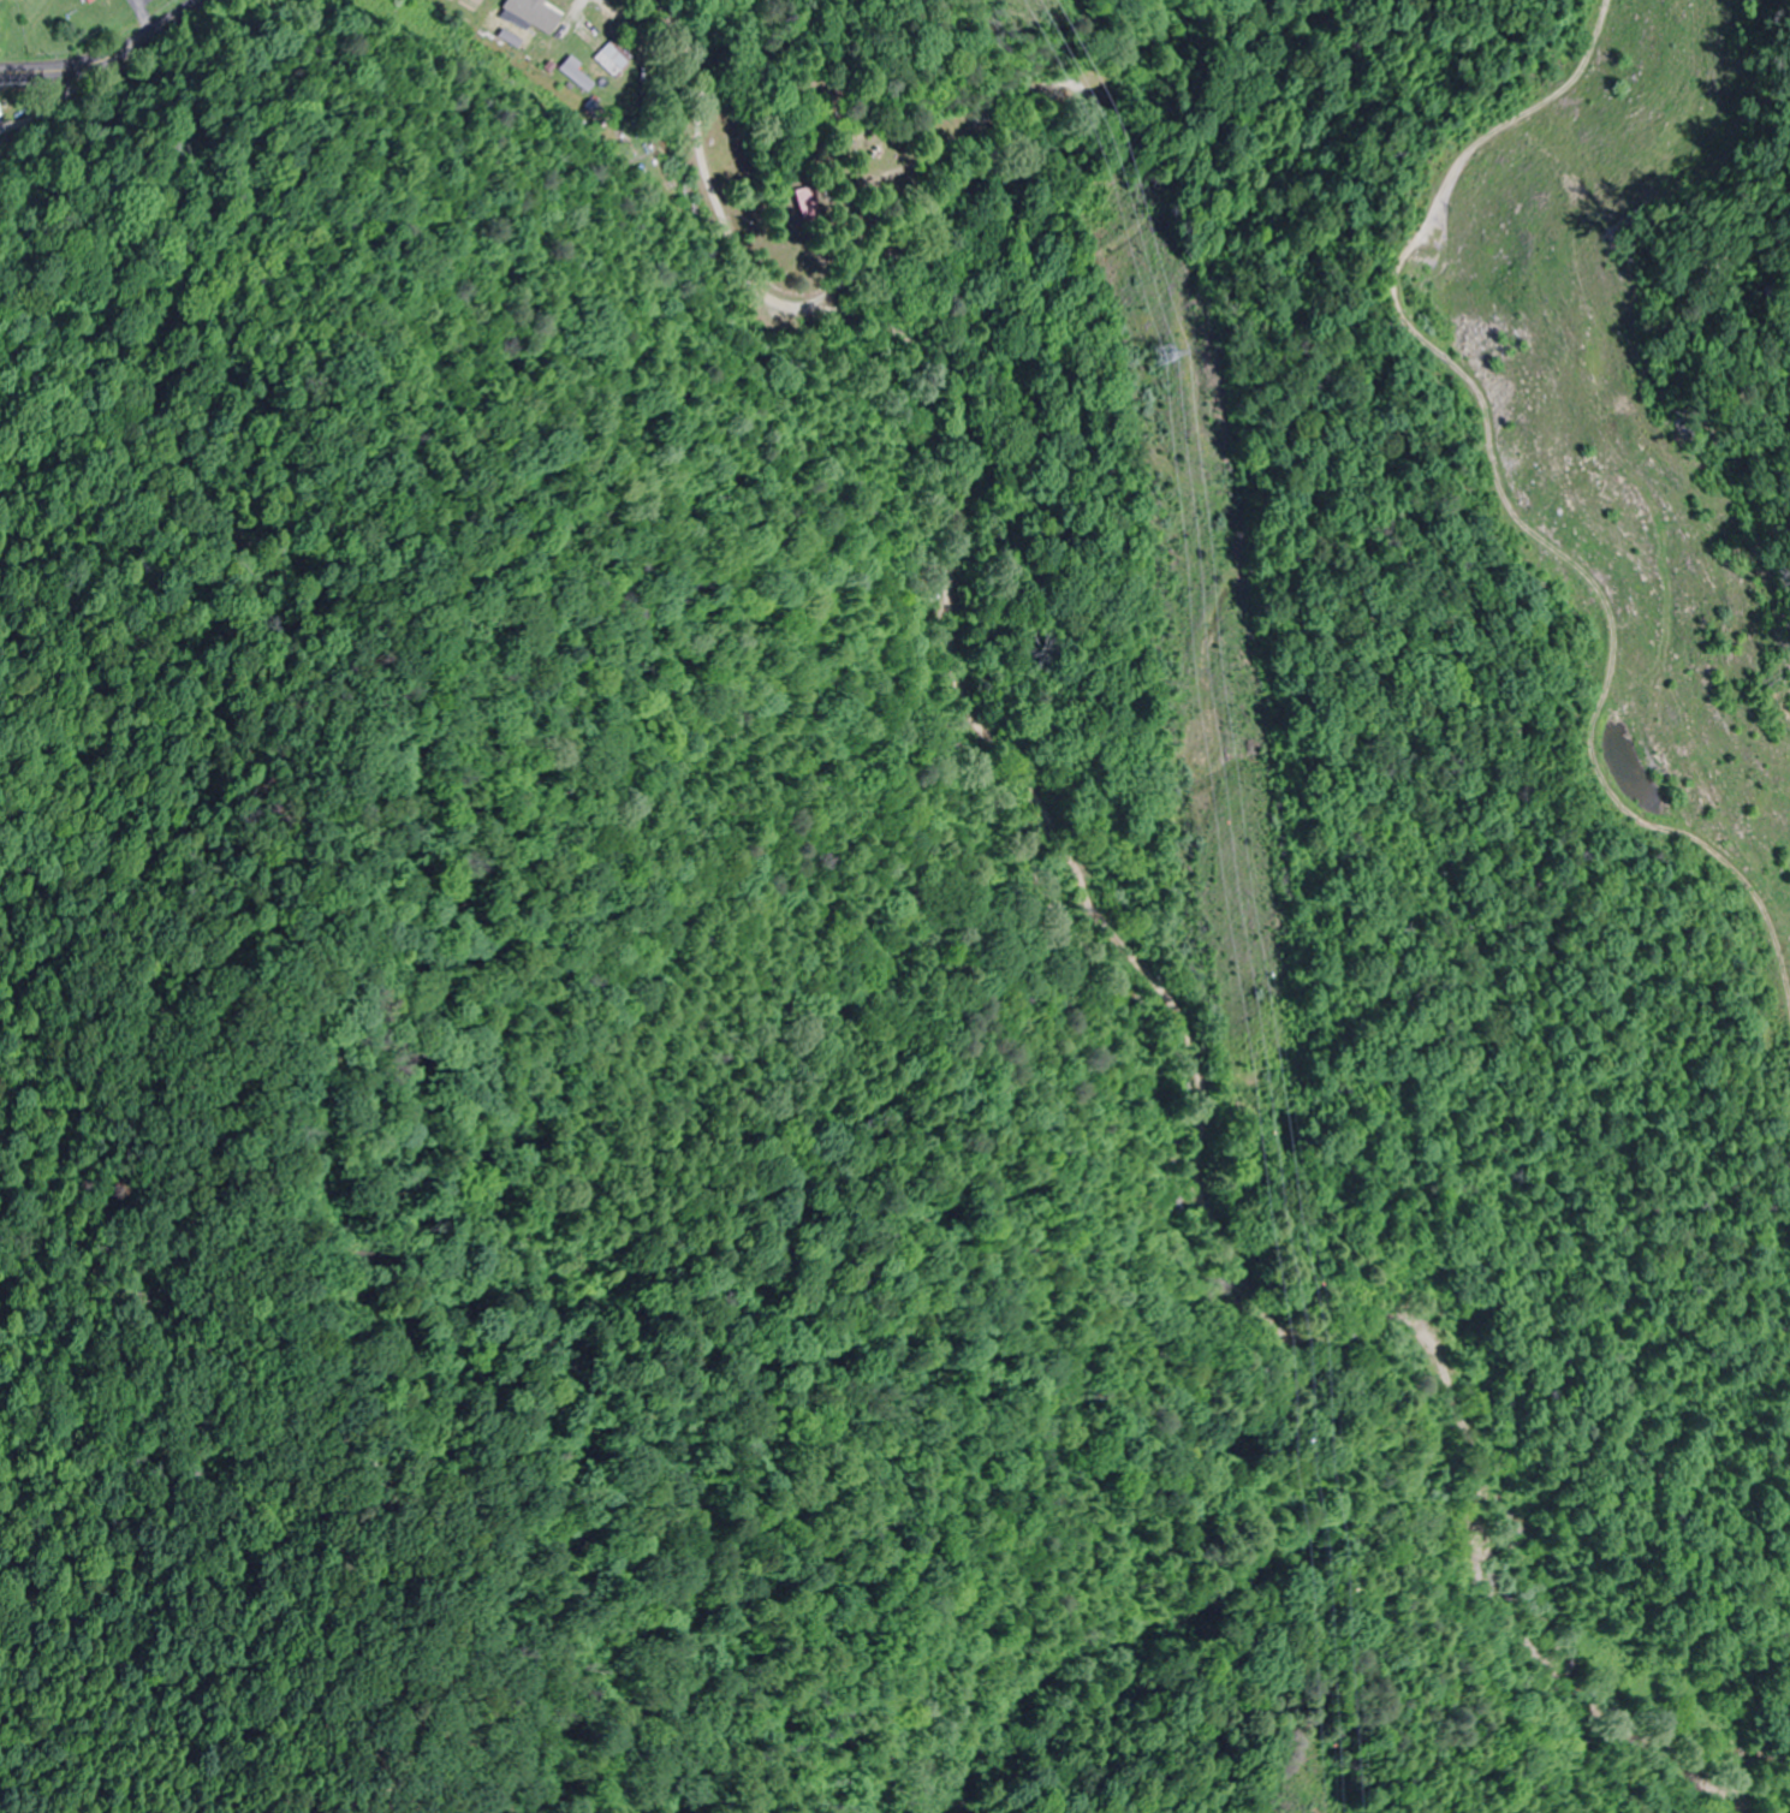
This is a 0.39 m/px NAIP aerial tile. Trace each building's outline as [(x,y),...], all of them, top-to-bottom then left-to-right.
[(523,13),(498,1),(484,31),(529,53),(540,29),(519,19),(523,13)] [(631,60),(613,40),(595,56),(614,76),(631,60)]
